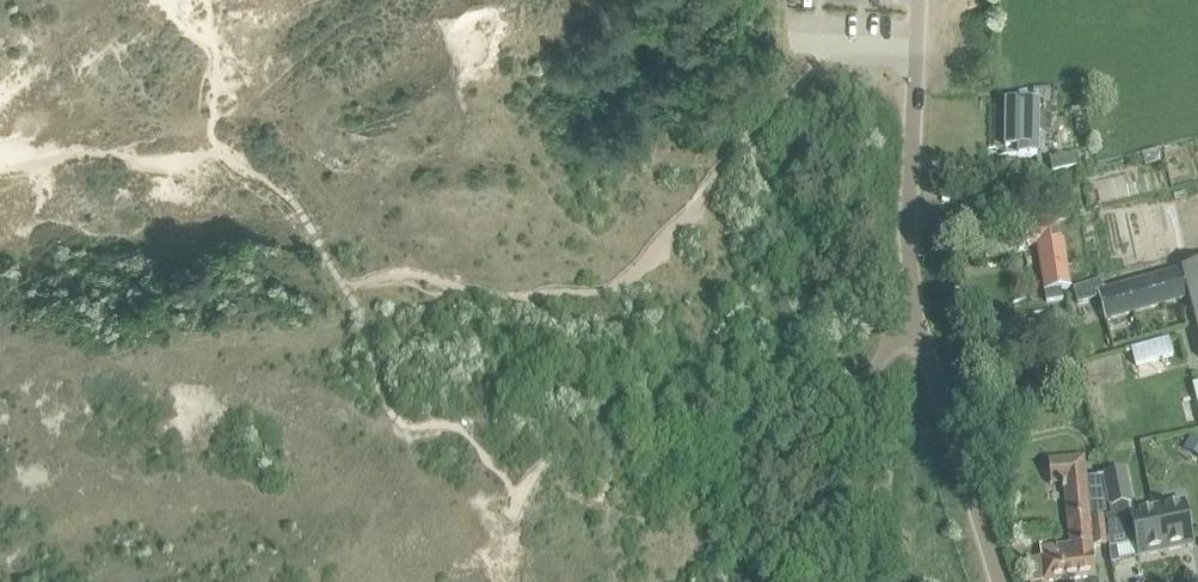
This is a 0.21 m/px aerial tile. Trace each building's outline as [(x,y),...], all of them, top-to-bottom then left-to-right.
[(1037,105),(1005,105),(1005,148),(1018,148),(1018,156),(1036,156),(1037,105)] [(1050,157),(1052,170),(1076,165),(1074,153),(1050,157)] [(1028,239),(1035,239),(1043,293),(1071,287),(1064,239),(1060,240),(1057,222),(1027,226),(1028,239)] [(1025,252),(1022,228),(982,235),(986,259),(1025,252)] [(1104,290),(1097,293),(1098,298),(1104,320),(1188,298),(1197,335),(1197,265),(1104,290)] [(1102,282),(1074,289),(1078,303),(1098,298),(1097,293),(1104,290),(1102,282)] [(1186,446),(1197,453),(1197,440),(1191,436),(1186,446)] [(1103,476),(1085,478),(1083,457),(1048,461),(1050,483),(1061,482),(1062,489),(1064,488),(1070,544),(1040,547),(1041,557),(1029,558),(1032,581),(1038,581),(1095,576),(1092,546),(1106,544),(1106,540),(1103,517),(1107,517),(1103,476)] [(1103,475),(1103,476),(1107,517),(1103,517),(1106,540),(1106,544),(1109,563),(1139,556),(1162,551),(1153,507),(1130,512),(1128,502),(1126,496),(1121,471),(1103,475)] [(1184,501),(1153,507),(1162,551),(1193,545),(1184,501)]
